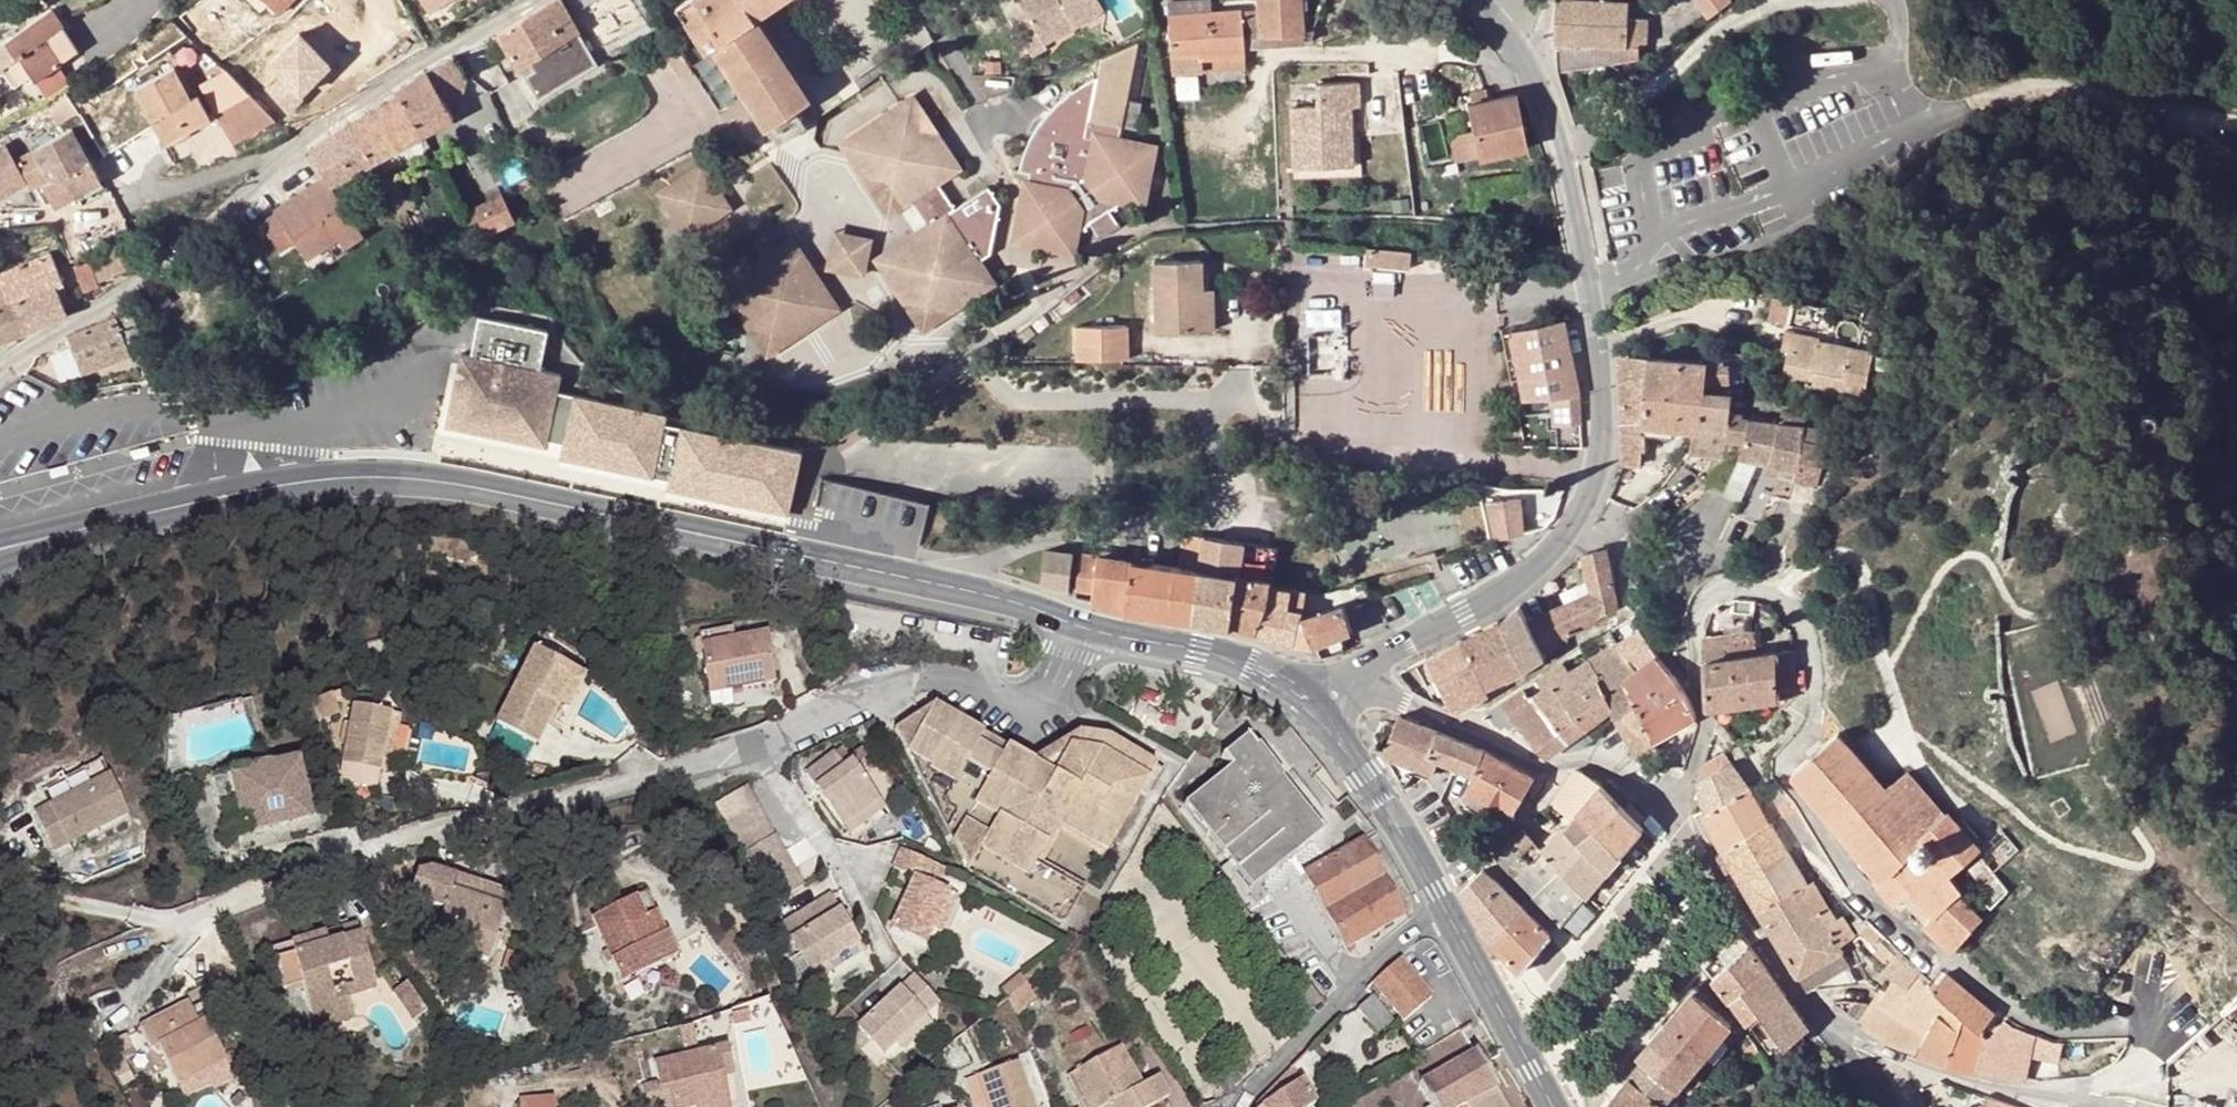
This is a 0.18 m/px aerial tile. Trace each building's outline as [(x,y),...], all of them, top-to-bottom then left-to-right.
[(18,5),(29,21),(49,7),(44,0),(25,0),(18,5)] [(292,0),(276,0),(271,5),(279,13),(292,0)] [(353,15),(376,1),(375,0),(343,0),(353,15)] [(429,12),(448,0),(421,0),(429,12)] [(499,36),(517,68),(534,58),(549,49),(564,41),(567,43),(582,34),(562,0),(560,0),(499,36)] [(676,8),(703,50),(712,44),(754,17),(780,0),(687,0),(676,8)] [(1098,4),(1095,0),(1024,0),(1017,4),(1026,23),(1013,31),(1019,42),(1098,4)] [(1257,0),(1258,13),(1241,14),(1242,39),(1304,35),(1301,0),(1268,0),(1257,0)] [(1638,42),(1645,43),(1646,20),(1627,19),(1627,2),(1593,0),(1556,0),(1554,42),(1559,42),(1576,44),(1625,46),(1625,41),(1638,42)] [(1730,1),(1729,0),(1694,0),(1707,18),(1730,1)] [(1104,15),(1098,4),(1019,42),(1031,62),(1045,54),(1039,44),(1070,27),(1073,32),(1104,15)] [(1212,4),(1168,6),(1173,72),(1200,70),(1199,58),(1243,56),(1243,50),(1242,39),(1241,14),(1212,16),(1212,4)] [(0,48),(0,97),(32,74),(37,80),(60,65),(80,51),(52,11),(0,48)] [(754,17),(712,44),(754,110),(796,81),(754,17)] [(1076,37),(1073,32),(1070,27),(1039,44),(1045,54),(1076,37)] [(1305,46),(1304,35),(1242,39),(1243,50),(1305,46)] [(1576,44),(1559,42),(1561,68),(1638,55),(1638,42),(1625,41),(1625,46),(1576,44)] [(534,58),(538,63),(540,68),(555,59),(549,49),(534,58)] [(456,59),(397,92),(399,96),(421,134),(454,116),(445,101),(460,94),(469,82),(463,70),(456,59)] [(232,143),(278,119),(238,82),(218,63),(196,77),(232,143)] [(60,65),(37,80),(48,97),(71,81),(60,65)] [(175,70),(136,91),(165,143),(212,118),(200,97),(192,101),(175,70)] [(1071,256),(1075,235),(1077,222),(1091,224),(1108,214),(1110,202),(1123,204),(1143,208),(1154,148),(1096,136),(1095,139),(1087,138),(1098,79),(1086,82),(1072,87),(1059,95),(1047,105),(1037,115),(1030,127),(1023,140),(1018,158),(1016,176),(1027,177),(1026,185),(1022,185),(1011,244),(1071,256)] [(754,110),(765,127),(794,107),(807,100),(796,81),(754,110)] [(1316,105),(1290,106),(1293,178),(1344,176),(1342,104),(1358,104),(1357,81),(1315,82),(1316,105)] [(1476,162),(1531,151),(1517,94),(1464,105),(1476,162)] [(421,134),(399,96),(351,122),(373,161),(421,134)] [(1125,100),(1122,126),(1136,128),(1140,101),(1125,100)] [(794,107),(765,127),(777,144),(806,125),(794,107)] [(954,210),(938,185),(934,180),(941,147),(918,111),(903,108),(854,139),(850,157),(862,175),(897,180),(911,203),(927,227),(887,253),(883,269),(899,294),(953,309),(981,291),(985,277),(978,264),(989,257),(1000,205),(988,188),(954,210)] [(331,185),(373,161),(351,122),(336,132),(310,149),(326,177),(331,185)] [(73,131),(35,152),(51,181),(44,185),(56,208),(101,182),(73,131)] [(484,133),(472,139),(478,150),(489,143),(484,133)] [(0,148),(0,196),(28,181),(8,143),(0,148)] [(958,173),(941,147),(934,180),(938,185),(958,173)] [(693,202),(705,221),(726,207),(701,169),(661,195),(674,214),(693,202)] [(397,171),(383,179),(380,181),(402,218),(418,209),(397,171)] [(889,217),(911,203),(897,180),(862,175),(889,217)] [(341,204),(331,185),(326,177),(298,193),(313,220),(341,204)] [(294,238),(304,256),(334,239),(340,249),(360,238),(341,204),(313,220),(298,193),(275,206),(276,207),(294,238)] [(503,196),(485,204),(490,213),(479,219),(487,237),(516,223),(503,196)] [(693,202),(674,214),(686,233),(705,221),(693,202)] [(1108,214),(1109,213),(1123,204),(1110,202),(1108,214)] [(485,204),(467,212),(473,222),(479,219),(490,213),(485,204)] [(293,239),(294,238),(276,207),(272,210),(293,239)] [(293,239),(272,210),(258,218),(262,225),(278,247),(291,240),(293,239)] [(1099,240),(1119,229),(1109,213),(1108,214),(1091,224),(1090,226),(1099,240)] [(533,218),(526,221),(529,227),(535,224),(533,218)] [(1090,226),(1091,224),(1077,222),(1075,235),(1090,226)] [(278,247),(262,225),(276,249),(278,247)] [(871,238),(832,231),(826,271),(864,277),(871,238)] [(301,258),(304,256),(294,238),(293,239),(291,240),(293,244),(301,258)] [(745,321),(800,333),(828,316),(831,302),(797,249),(781,247),(732,279),(728,294),(745,321)] [(91,265),(99,285),(135,270),(126,249),(91,265)] [(0,277),(0,286),(21,334),(68,316),(56,288),(63,285),(52,256),(0,277)] [(89,261),(74,269),(85,295),(101,288),(99,285),(91,265),(89,261)] [(1156,333),(1204,332),(1203,294),(1202,263),(1154,264),(1156,333)] [(0,286),(0,356),(18,346),(14,337),(21,334),(0,286)] [(922,330),(953,309),(899,294),(922,330)] [(1203,294),(1204,332),(1216,332),(1214,294),(1203,294)] [(98,326),(69,338),(76,355),(104,343),(124,335),(118,319),(98,326)] [(766,354),(800,333),(745,321),(766,354)] [(1552,400),(1578,398),(1563,322),(1511,332),(1524,402),(1552,400)] [(1108,331),(1075,331),(1075,365),(1108,364),(1108,331)] [(1127,331),(1108,331),(1108,364),(1126,364),(1127,331)] [(1816,337),(1791,333),(1781,382),(1863,397),(1872,351),(1818,340),(1816,337)] [(104,343),(76,355),(84,376),(133,357),(124,335),(104,343)] [(559,372),(458,355),(444,424),(559,450),(557,458),(666,480),(665,486),(792,514),(802,449),(662,422),(665,412),(556,390),(559,372)] [(1706,362),(1698,362),(1618,355),(1621,412),(1623,464),(1640,463),(1640,450),(1645,450),(1644,424),(1693,430),(1701,430),(1704,392),(1705,382),(1706,362)] [(1723,363),(1706,362),(1705,382),(1722,383),(1723,363)] [(1704,392),(1701,430),(1725,433),(1740,435),(1742,414),(1730,412),(1731,394),(1704,392)] [(1578,398),(1552,400),(1553,408),(1579,406),(1578,398)] [(1742,414),(1740,435),(1746,436),(1748,418),(1748,414),(1742,414)] [(1803,427),(1748,418),(1746,436),(1746,443),(1739,459),(1757,463),(1795,472),(1803,427)] [(1102,427),(1087,427),(1087,439),(1102,440),(1102,427)] [(1691,450),(1689,454),(1723,456),(1725,433),(1701,430),(1693,430),(1691,450)] [(1757,463),(1739,459),(1732,485),(1750,490),(1757,463)] [(1521,506),(1491,507),(1497,542),(1524,537),(1521,506)] [(1200,572),(1204,539),(1184,536),(1179,570),(1200,572)] [(1193,621),(1257,636),(1270,604),(1272,590),(1278,551),(1246,546),(1204,539),(1200,572),(1193,621)] [(1074,554),(1047,552),(1043,589),(1071,591),(1074,554)] [(1617,608),(1606,552),(1582,556),(1587,581),(1589,592),(1565,602),(1528,620),(1545,655),(1563,645),(1561,639),(1617,608)] [(1179,570),(1157,567),(1083,556),(1078,591),(1095,594),(1094,606),(1193,621),(1200,572),(1179,570)] [(1589,592),(1587,581),(1561,592),(1565,602),(1589,592)] [(1296,645),(1302,621),(1304,613),(1289,611),(1293,592),(1272,590),(1270,604),(1257,636),(1296,645)] [(1309,593),(1293,592),(1289,611),(1304,613),(1309,593)] [(1499,622),(1524,671),(1545,655),(1528,620),(1521,605),(1510,610),(1499,622)] [(1313,649),(1355,635),(1346,608),(1302,621),(1296,645),(1313,649)] [(1463,640),(1488,692),(1504,684),(1507,683),(1505,679),(1524,671),(1499,622),(1463,640)] [(733,630),(706,633),(730,641),(734,641),(733,630)] [(1583,645),(1589,660),(1611,708),(1615,716),(1636,706),(1623,681),(1633,674),(1617,642),(1611,630),(1583,645)] [(1658,656),(1638,630),(1617,642),(1633,674),(1623,681),(1636,706),(1652,738),(1695,716),(1685,696),(1674,678),(1658,656)] [(1704,636),(1711,705),(1781,698),(1776,652),(1755,654),(1753,631),(1704,636)] [(704,645),(730,641),(706,633),(702,634),(704,645)] [(730,641),(772,656),(769,636),(734,641),(730,641)] [(1450,700),(1455,711),(1458,711),(1488,692),(1463,640),(1414,666),(1401,673),(1412,688),(1444,704),(1450,700)] [(732,690),(744,689),(776,685),(772,656),(730,641),(704,645),(710,694),(732,690)] [(1790,651),(1776,652),(1781,698),(1794,696),(1790,651)] [(534,654),(495,724),(534,746),(555,707),(573,675),(534,654)] [(1611,708),(1589,660),(1586,662),(1583,660),(1568,669),(1565,663),(1538,680),(1543,687),(1548,684),(1585,726),(1586,727),(1611,708)] [(573,675),(555,707),(566,713),(583,681),(573,675)] [(1570,738),(1586,727),(1585,726),(1548,684),(1543,687),(1538,680),(1508,698),(1481,718),(1505,734),(1517,724),(1544,754),(1547,756),(1570,738)] [(745,697),(744,689),(732,690),(734,698),(745,697)] [(333,715),(327,699),(325,694),(310,700),(317,720),(333,715)] [(1636,706),(1615,716),(1632,749),(1652,738),(1636,706)] [(344,707),(333,761),(341,783),(374,790),(381,754),(388,716),(344,707)] [(1036,863),(1058,826),(1066,813),(1114,841),(1147,783),(1096,752),(1075,750),(1015,784),(1027,763),(931,708),(893,730),(914,773),(965,870),(1060,925),(1063,923),(1066,922),(1083,892),(1036,863)] [(399,718),(388,716),(381,754),(392,755),(399,718)] [(1419,768),(1433,773),(1439,760),(1470,773),(1474,775),(1484,752),(1443,733),(1399,717),(1385,755),(1419,768)] [(1885,786),(1839,733),(1794,770),(1881,876),(1874,882),(1894,905),(1914,889),(1935,913),(1925,924),(1953,948),(1982,916),(1958,892),(1962,888),(1951,874),(1980,850),(1947,811),(1944,813),(1908,771),(1885,786)] [(1076,736),(1027,763),(1015,784),(1075,750),(1096,752),(1147,783),(1155,768),(1107,740),(1076,736)] [(1632,749),(1636,756),(1656,746),(1652,738),(1632,749)] [(1229,770),(1183,806),(1248,888),(1319,834),(1277,780),(1280,778),(1255,748),(1253,750),(1245,739),(1220,759),(1229,770)] [(1509,809),(1514,812),(1534,780),(1484,752),(1474,775),(1470,786),(1509,809)] [(832,754),(803,775),(840,827),(876,801),(850,764),(842,769),(832,754)] [(1704,765),(1700,779),(1731,763),(1723,754),(1704,765)] [(1385,756),(1404,792),(1416,773),(1419,768),(1385,755),(1385,756)] [(293,760),(226,776),(239,827),(306,811),(293,760)] [(1768,823),(1747,788),(1731,763),(1700,779),(1706,809),(1701,812),(1712,830),(1723,849),(1768,823)] [(37,798),(43,810),(104,778),(97,766),(37,798)] [(1574,818),(1580,811),(1603,784),(1579,771),(1575,770),(1553,803),(1574,818)] [(239,827),(226,776),(209,780),(223,838),(307,819),(306,811),(239,827)] [(104,778),(43,810),(63,847),(124,814),(104,778)] [(1603,784),(1580,811),(1594,824),(1597,827),(1620,854),(1643,828),(1625,807),(1630,803),(1607,780),(1603,784)] [(1784,814),(1795,808),(1775,783),(1768,788),(1784,814)] [(714,804),(723,822),(754,804),(745,787),(714,804)] [(881,808),(876,801),(840,827),(845,835),(881,808)] [(754,804),(723,822),(732,838),(763,820),(754,804)] [(1795,808),(1784,814),(1800,841),(1801,840),(1813,834),(1804,819),(1795,808)] [(43,810),(26,819),(46,856),(63,847),(43,810)] [(1582,839),(1597,827),(1594,824),(1580,811),(1574,818),(1568,824),(1582,839)] [(1712,830),(1701,812),(1692,816),(1703,835),(1712,830)] [(1106,854),(1114,841),(1066,813),(1058,826),(1106,854)] [(763,820),(732,838),(741,855),(772,837),(763,820)] [(1723,849),(1726,854),(1742,881),(1758,910),(1805,883),(1786,849),(1770,822),(1768,823),(1723,849)] [(1544,850),(1543,852),(1585,895),(1620,854),(1597,827),(1582,839),(1568,824),(1544,850)] [(1543,852),(1544,850),(1523,830),(1510,842),(1532,863),(1543,852)] [(2002,831),(1980,850),(1996,870),(2019,850),(2002,831)] [(1813,834),(1801,840),(1817,854),(1823,849),(1813,834)] [(741,855),(750,871),(781,853),(772,837),(741,855)] [(1532,863),(1510,842),(1495,856),(1516,878),(1532,863)] [(1400,916),(1361,843),(1304,874),(1344,947),(1400,916)] [(1996,870),(1980,850),(1951,874),(1962,888),(1958,892),(1982,916),(2010,888),(1996,870)] [(921,948),(928,932),(944,896),(932,890),(924,887),(932,867),(899,852),(890,872),(910,881),(888,933),(921,948)] [(1585,895),(1543,852),(1532,863),(1516,878),(1560,924),(1585,895)] [(781,853),(750,871),(759,888),(790,870),(781,853)] [(1742,881),(1726,854),(1717,859),(1733,886),(1742,881)] [(924,887),(932,890),(941,871),(932,867),(924,887)] [(451,890),(455,878),(431,870),(420,901),(444,910),(432,942),(487,962),(504,909),(451,890)] [(759,888),(768,905),(799,887),(790,870),(759,888)] [(1484,870),(1460,894),(1492,943),(1523,907),(1502,885),(1484,870)] [(508,897),(455,878),(451,890),(504,909),(508,897)] [(1805,883),(1758,910),(1777,937),(1789,956),(1799,972),(1807,987),(1839,985),(1856,983),(1839,950),(1841,949),(1840,945),(1853,934),(1847,924),(1841,915),(1836,917),(1811,879),(1805,883)] [(645,895),(634,900),(652,940),(664,934),(645,895)] [(944,896),(928,932),(939,937),(956,901),(944,896)] [(827,898),(778,925),(805,974),(820,965),(854,946),(827,898)] [(652,940),(634,900),(592,919),(622,983),(676,958),(664,934),(652,940)] [(1552,936),(1523,907),(1492,943),(1520,973),(1552,936)] [(1858,915),(1852,920),(1859,929),(1860,931),(1861,931),(1870,923),(1866,919),(1864,921),(1858,915)] [(308,936),(266,948),(276,979),(295,974),(298,985),(308,1021),(346,1009),(343,997),(340,989),(340,987),(325,991),(320,974),(343,967),(349,986),(368,979),(350,923),(318,933),(324,952),(315,955),(308,936)] [(1870,923),(1861,931),(1875,944),(1883,935),(1870,923)] [(1857,931),(1853,934),(1840,945),(1841,949),(1842,950),(1861,935),(1857,931)] [(318,933),(308,936),(315,955),(324,952),(318,933)] [(1717,954),(1727,967),(1750,947),(1738,934),(1717,954)] [(860,956),(854,946),(820,965),(826,975),(860,956)] [(1750,947),(1727,967),(1714,979),(1732,1002),(1734,1001),(1750,1022),(1761,1013),(1744,991),(1769,972),(1750,947)] [(1920,971),(1899,950),(1882,969),(1893,978),(1905,988),(1920,971)] [(518,957),(506,953),(500,971),(512,975),(518,957)] [(1400,959),(1372,983),(1388,1002),(1402,1019),(1421,1004),(1405,983),(1414,976),(1400,959)] [(1884,993),(1876,1003),(1927,1033),(1938,1014),(1958,1029),(1964,1017),(1933,988),(1935,984),(1920,971),(1905,988),(1893,978),(1884,993)] [(1744,991),(1761,1013),(1765,1017),(1784,1043),(1787,1047),(1811,1027),(1769,972),(1744,991)] [(1979,1030),(1996,1011),(1947,972),(1935,984),(1933,988),(1964,1017),(1979,1030)] [(295,974),(276,979),(279,991),(298,985),(295,974)] [(878,1054),(892,1042),(920,1017),(935,1003),(912,976),(854,1028),(878,1054)] [(1430,996),(1414,976),(1405,983),(1421,1004),(1430,996)] [(370,989),(368,979),(349,986),(340,989),(343,997),(370,989)] [(998,995),(1004,1002),(1020,989),(1022,986),(1016,979),(998,995)] [(401,981),(388,991),(409,1019),(422,1008),(401,981)] [(1365,989),(1371,997),(1380,1009),(1388,1002),(1372,983),(1365,989)] [(1317,1001),(1305,986),(1289,1000),(1301,1015),(1317,1001)] [(1876,1003),(1884,993),(1877,988),(1854,1019),(1862,1025),(1876,1003)] [(1030,1001),(1020,989),(1004,1002),(1010,1017),(1030,1001)] [(1695,995),(1665,1029),(1704,1056),(1731,1025),(1695,995)] [(1392,1024),(1380,1009),(1371,997),(1357,1009),(1377,1036),(1392,1024)] [(1876,1003),(1862,1025),(1870,1032),(1883,1041),(1917,1054),(1927,1033),(1876,1003)] [(222,1061),(201,1024),(194,1027),(181,1004),(134,1029),(147,1053),(153,1049),(175,1087),(222,1061)] [(349,1018),(346,1009),(308,1021),(311,1029),(349,1018)] [(1975,1068),(1981,1033),(1979,1030),(1964,1017),(1958,1029),(1938,1014),(1927,1033),(1917,1054),(1974,1072),(1975,1068)] [(927,1026),(920,1017),(892,1042),(899,1051),(927,1026)] [(1784,1043),(1765,1017),(1752,1028),(1771,1053),(1784,1043)] [(1645,1061),(1677,1088),(1704,1056),(1665,1029),(1641,1057),(1645,1061)] [(1982,1033),(1981,1033),(1975,1068),(1995,1072),(2000,1044),(1988,1041),(1989,1035),(1982,1033)] [(1759,1053),(1752,1043),(1744,1050),(1752,1059),(1759,1053)] [(2031,1050),(2000,1044),(1995,1072),(2011,1074),(2026,1077),(2031,1050)] [(654,1063),(660,1094),(671,1092),(674,1106),(728,1106),(724,1080),(734,1078),(728,1048),(654,1063)] [(1116,1048),(1109,1052),(1121,1075),(1128,1071),(1116,1048)] [(1326,1072),(1310,1048),(1300,1059),(1315,1080),(1326,1072)] [(1128,1071),(1121,1075),(1109,1052),(1066,1076),(1083,1106),(1148,1106),(1166,1097),(1155,1079),(1138,1088),(1128,1071)] [(1480,1099),(1492,1092),(1493,1092),(1472,1056),(1418,1086),(1429,1106),(1484,1106),(1480,1099)] [(1663,1105),(1677,1088),(1645,1061),(1630,1078),(1663,1105)] [(975,1076),(986,1106),(1025,1106),(1011,1064),(975,1076)] [(1292,1067),(1272,1087),(1257,1104),(1257,1106),(1310,1106),(1314,1105),(1292,1067)] [(1663,1105),(1630,1078),(1606,1106),(1661,1106),(1663,1105)] [(658,1083),(642,1087),(646,1106),(674,1106),(671,1092),(660,1094),(658,1083)] [(1951,1101),(1967,1106),(1971,1092),(1956,1088),(1951,1101)] [(1492,1092),(1480,1099),(1484,1106),(1500,1106),(1492,1092)] [(1971,1092),(1967,1106),(1988,1106),(1991,1098),(1971,1092)] [(2002,1100),(1991,1098),(1988,1106),(2023,1106),(2002,1100)]
